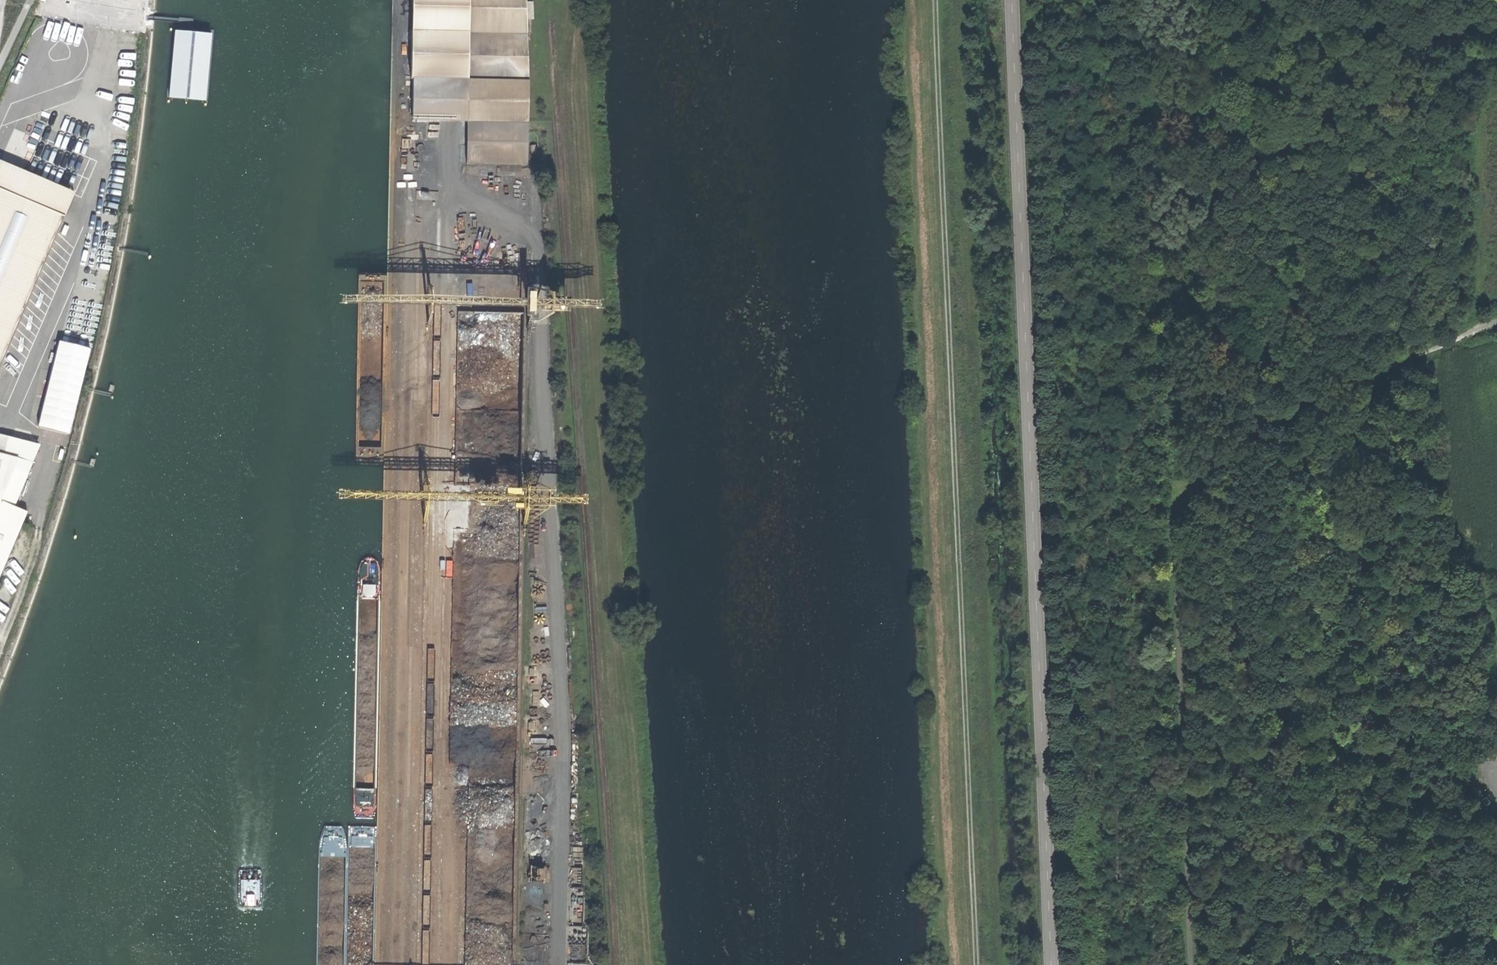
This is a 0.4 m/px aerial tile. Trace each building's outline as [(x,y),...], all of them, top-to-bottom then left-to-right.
[(412,79),(468,80),(469,0),(415,0),(412,79)] [(468,80),(467,122),(466,163),(528,162),(524,19),(524,2),(523,0),(469,0),(468,80)] [(524,2),(524,19),(532,19),(531,2),(524,2)] [(467,122),(468,80),(412,79),(412,121),(467,122)] [(24,165),(0,154),(0,331),(24,165)] [(59,340),(39,426),(71,433),(90,347),(59,340)] [(17,514),(14,504),(28,473),(15,468),(18,459),(4,455),(0,454),(0,554),(17,514)] [(1488,797),(1482,800),(1486,806),(1491,803),(1488,797)]
